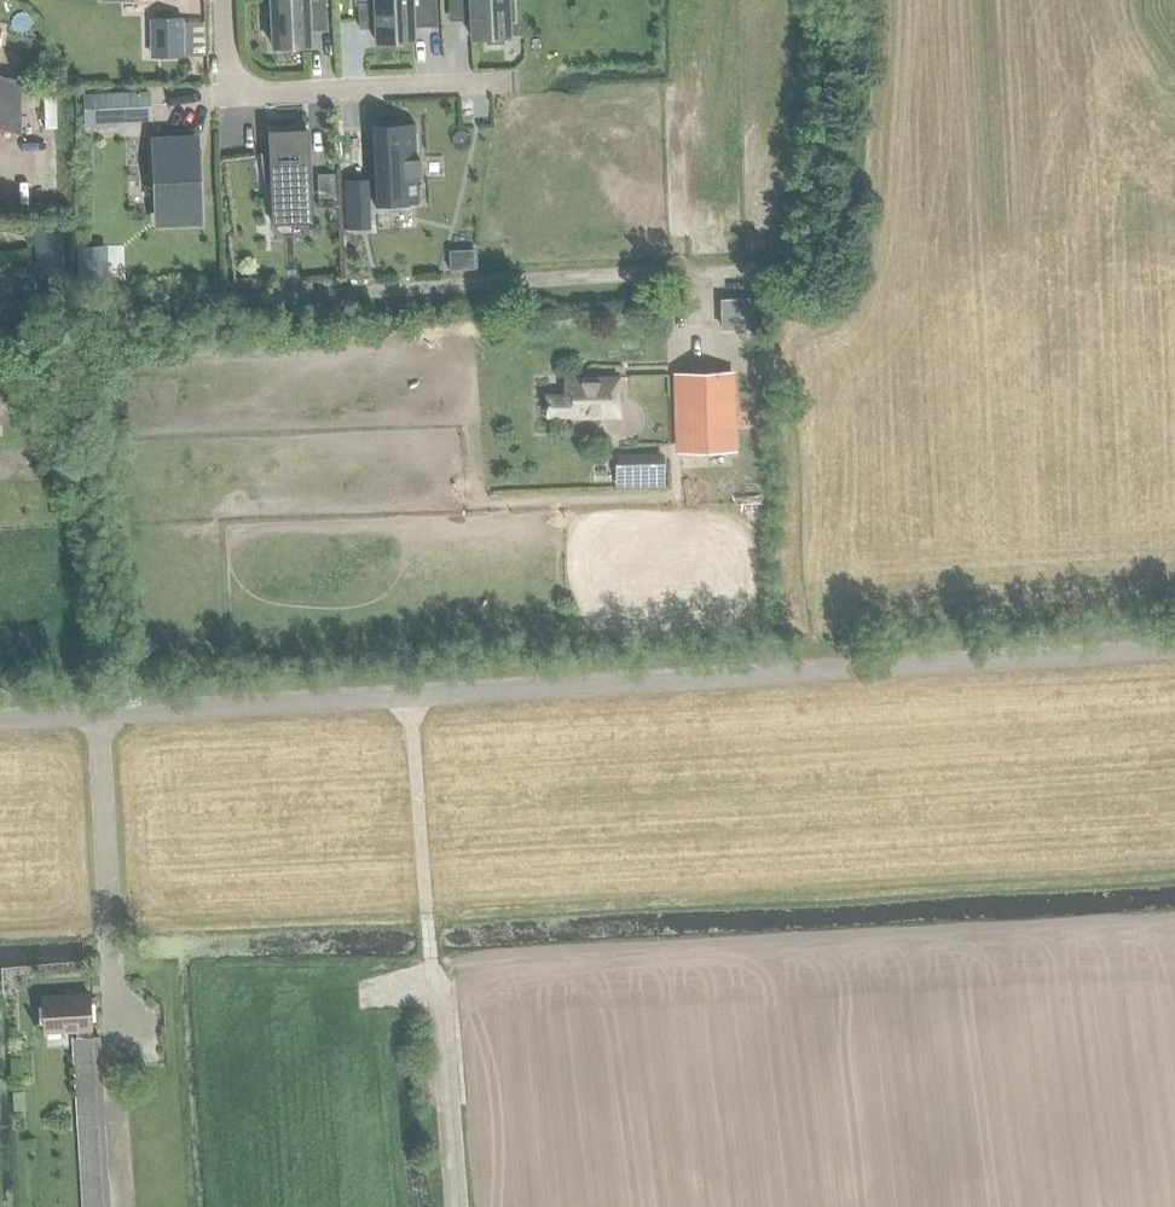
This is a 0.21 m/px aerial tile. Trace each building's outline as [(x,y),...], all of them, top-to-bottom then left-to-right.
[(324,0),(270,0),(271,13),(265,14),(266,30),(272,30),(273,47),(309,45),(308,30),(326,29),(324,0)] [(376,43),(412,41),(412,26),(436,25),(435,0),(374,0),(374,3),(358,4),(359,28),(375,27),(376,43)] [(450,20),(471,19),(472,38),(486,37),(486,43),(503,43),(503,37),(508,37),(507,21),(513,21),(512,0),(506,0),(449,0),(450,20)] [(183,17),(153,18),(155,57),(185,56),(183,17)] [(22,79),(0,75),(0,129),(22,133),(22,79)] [(148,118),(147,91),(94,93),(95,120),(148,118)] [(372,125),(370,125),(374,206),(376,206),(376,204),(402,203),(401,198),(416,198),(416,204),(418,204),(417,178),(420,178),(419,158),(416,159),(415,123),(413,123),(413,129),(398,130),(398,126),(372,127),(372,125)] [(269,180),(271,223),(310,221),(306,129),(267,131),(268,152),(259,153),(263,183),(265,183),(269,180)] [(196,150),(160,142),(153,142),(156,220),(199,218),(196,150)] [(334,173),(317,174),(318,199),(335,199),(334,173)] [(65,271),(61,223),(34,225),(38,273),(65,271)] [(77,245),(78,281),(103,281),(102,245),(77,245)] [(474,268),(473,249),(458,250),(459,269),(474,268)] [(725,287),(725,317),(757,317),(757,288),(725,287)] [(728,374),(679,375),(681,450),(730,449),(728,374)] [(571,417),(619,416),(618,377),(565,378),(565,395),(546,395),(546,415),(571,415),(571,417)] [(100,1065),(98,1036),(89,1036),(89,1027),(91,1027),(89,994),(41,996),(43,1030),(76,1028),(77,1037),(73,1037),(84,1206),(103,1206),(94,1065),(100,1065)]
